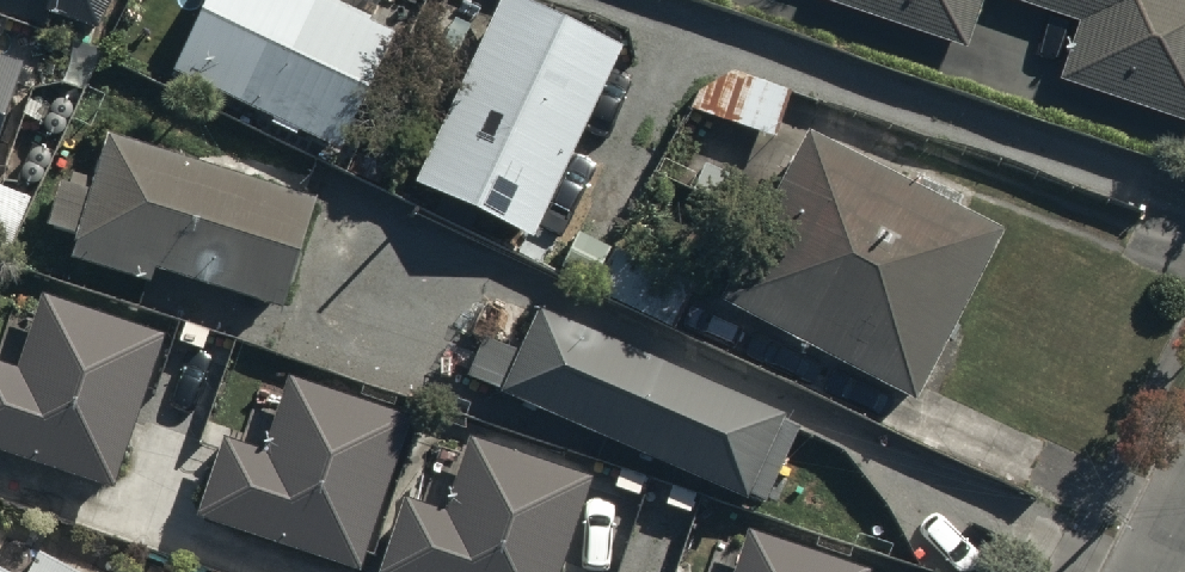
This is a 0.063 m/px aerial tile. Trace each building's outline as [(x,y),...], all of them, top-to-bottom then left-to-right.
[(42,6),(98,25),(112,0),(44,0),(42,6)] [(176,82),(337,162),(396,45),(306,0),(217,0),(176,82)] [(826,2),(974,52),(992,0),(826,0),(826,2)] [(1086,18),(1063,83),(1184,125),(1184,0),(1032,0),(1086,18)] [(502,5),(415,189),(533,244),(620,60),(502,5)] [(28,82),(0,73),(0,164),(28,82)] [(811,140),(723,310),(916,410),(1005,240),(811,140)] [(316,202),(114,143),(104,181),(74,172),(57,233),(86,241),(76,273),(153,295),(157,280),(282,317),(316,202)] [(117,484),(166,334),(42,294),(20,363),(0,357),(0,446),(117,484)] [(541,318),(504,402),(747,510),(785,426),(541,318)] [(200,517),(360,569),(409,419),(286,379),(263,448),(227,436),(200,517)] [(595,477),(471,437),(449,506),(412,494),(387,571),(564,571),(595,477)] [(868,570),(745,530),(731,571),(867,571),(868,570)] [(46,560),(39,571),(68,571),(46,560)]
